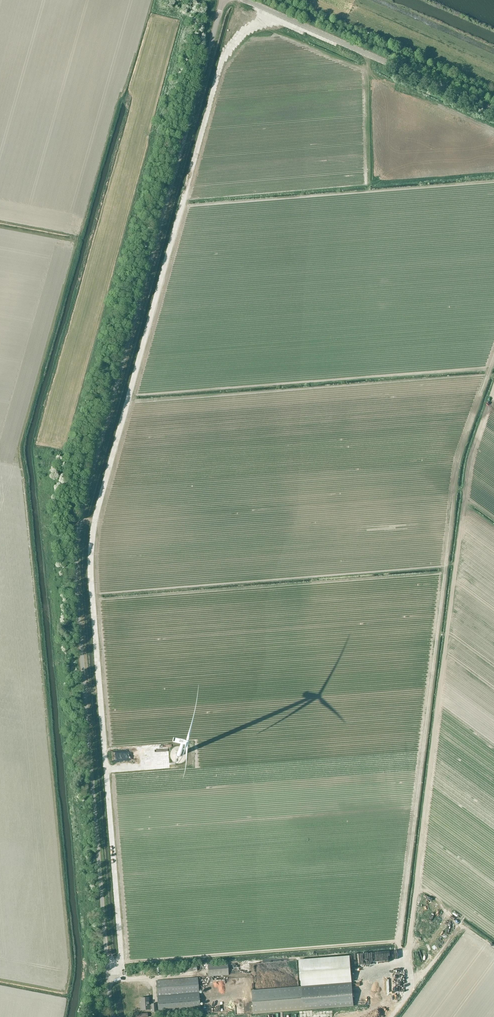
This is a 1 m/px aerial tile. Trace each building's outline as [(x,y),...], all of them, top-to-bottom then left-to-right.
[(431,908),(435,912),(439,908),(435,904),(431,908)] [(354,1006),(352,983),(349,956),(299,960),(301,987),(252,990),(254,1014),(354,1006)] [(229,975),(227,963),(207,964),(209,977),(229,975)] [(200,1011),(198,977),(156,981),(159,1015),(200,1011)] [(151,1005),(150,1005),(149,998),(141,999),(141,1003),(140,1003),(141,1010),(150,1010),(152,1010),(152,1013),(157,1012),(156,1004),(151,1004),(151,1005)]
